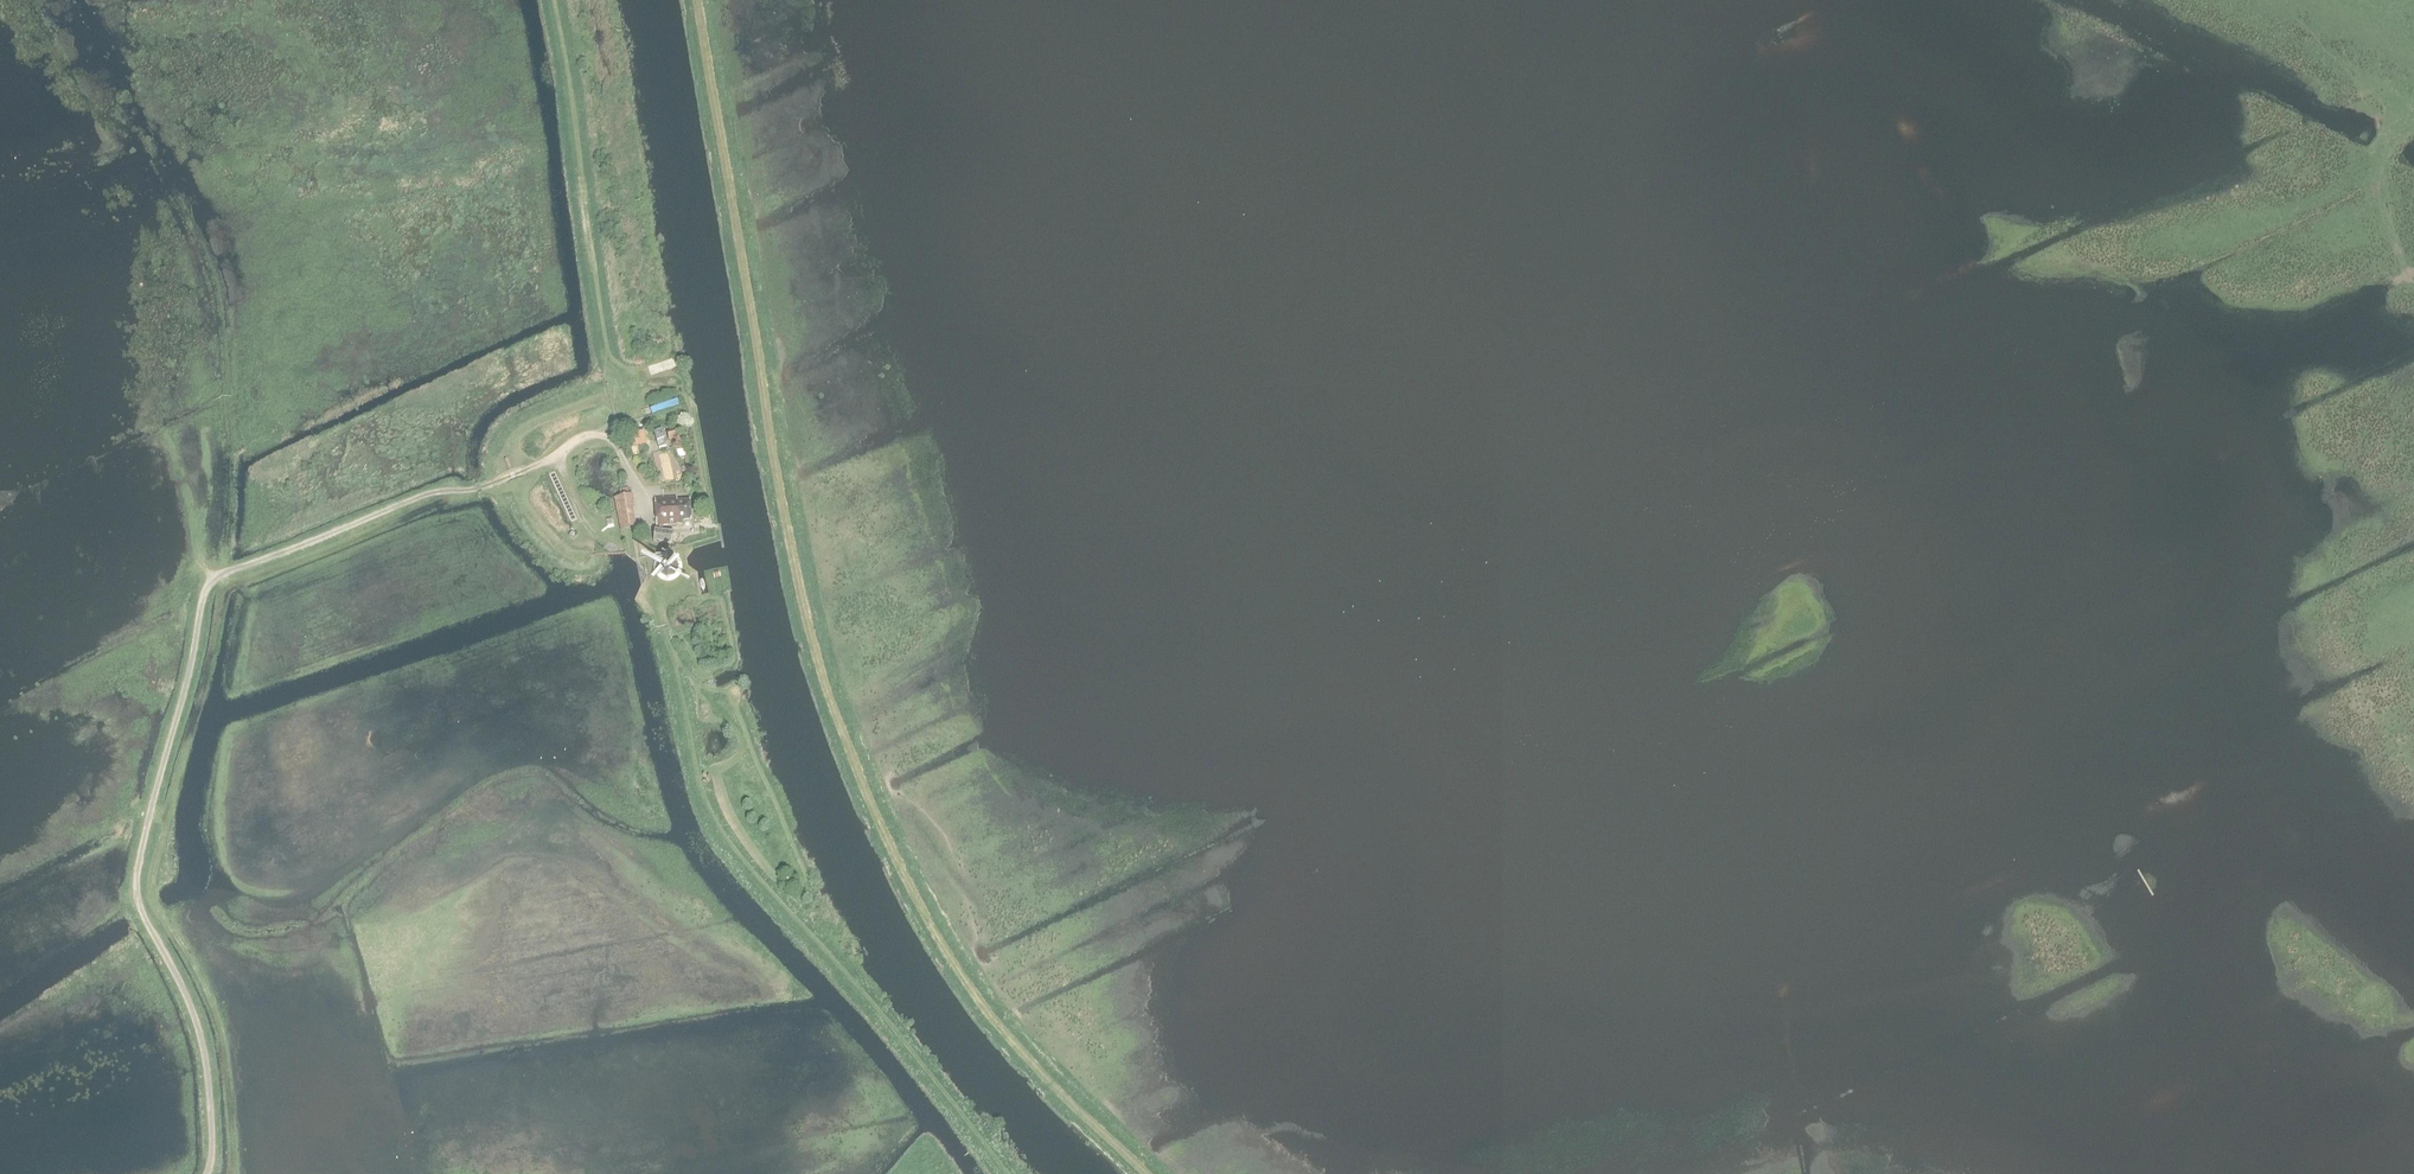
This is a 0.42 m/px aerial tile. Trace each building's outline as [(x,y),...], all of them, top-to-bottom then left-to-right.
[(678,400),(651,409),(654,416),(681,407),(678,400)] [(680,428),(666,431),(668,439),(682,436),(680,428)] [(664,441),(664,440),(662,432),(654,435),(656,443),(657,443),(659,449),(666,447),(664,441)] [(644,433),(630,436),(631,445),(646,443),(644,433)] [(512,468),(508,458),(504,459),(509,470),(512,468)] [(632,507),(630,496),(614,498),(619,530),(634,527),(630,507),(632,507)] [(677,501),(677,497),(655,498),(657,525),(675,524),(675,520),(691,520),(690,500),(677,501)] [(672,533),(653,531),(652,542),(671,544),(672,533)] [(657,571),(660,574),(663,576),(667,576),(671,575),(674,573),(676,570),(677,567),(677,563),(676,560),(674,557),(671,555),(668,554),(664,554),(661,555),(658,558),(656,560),(655,564),(656,568),(657,571)]
